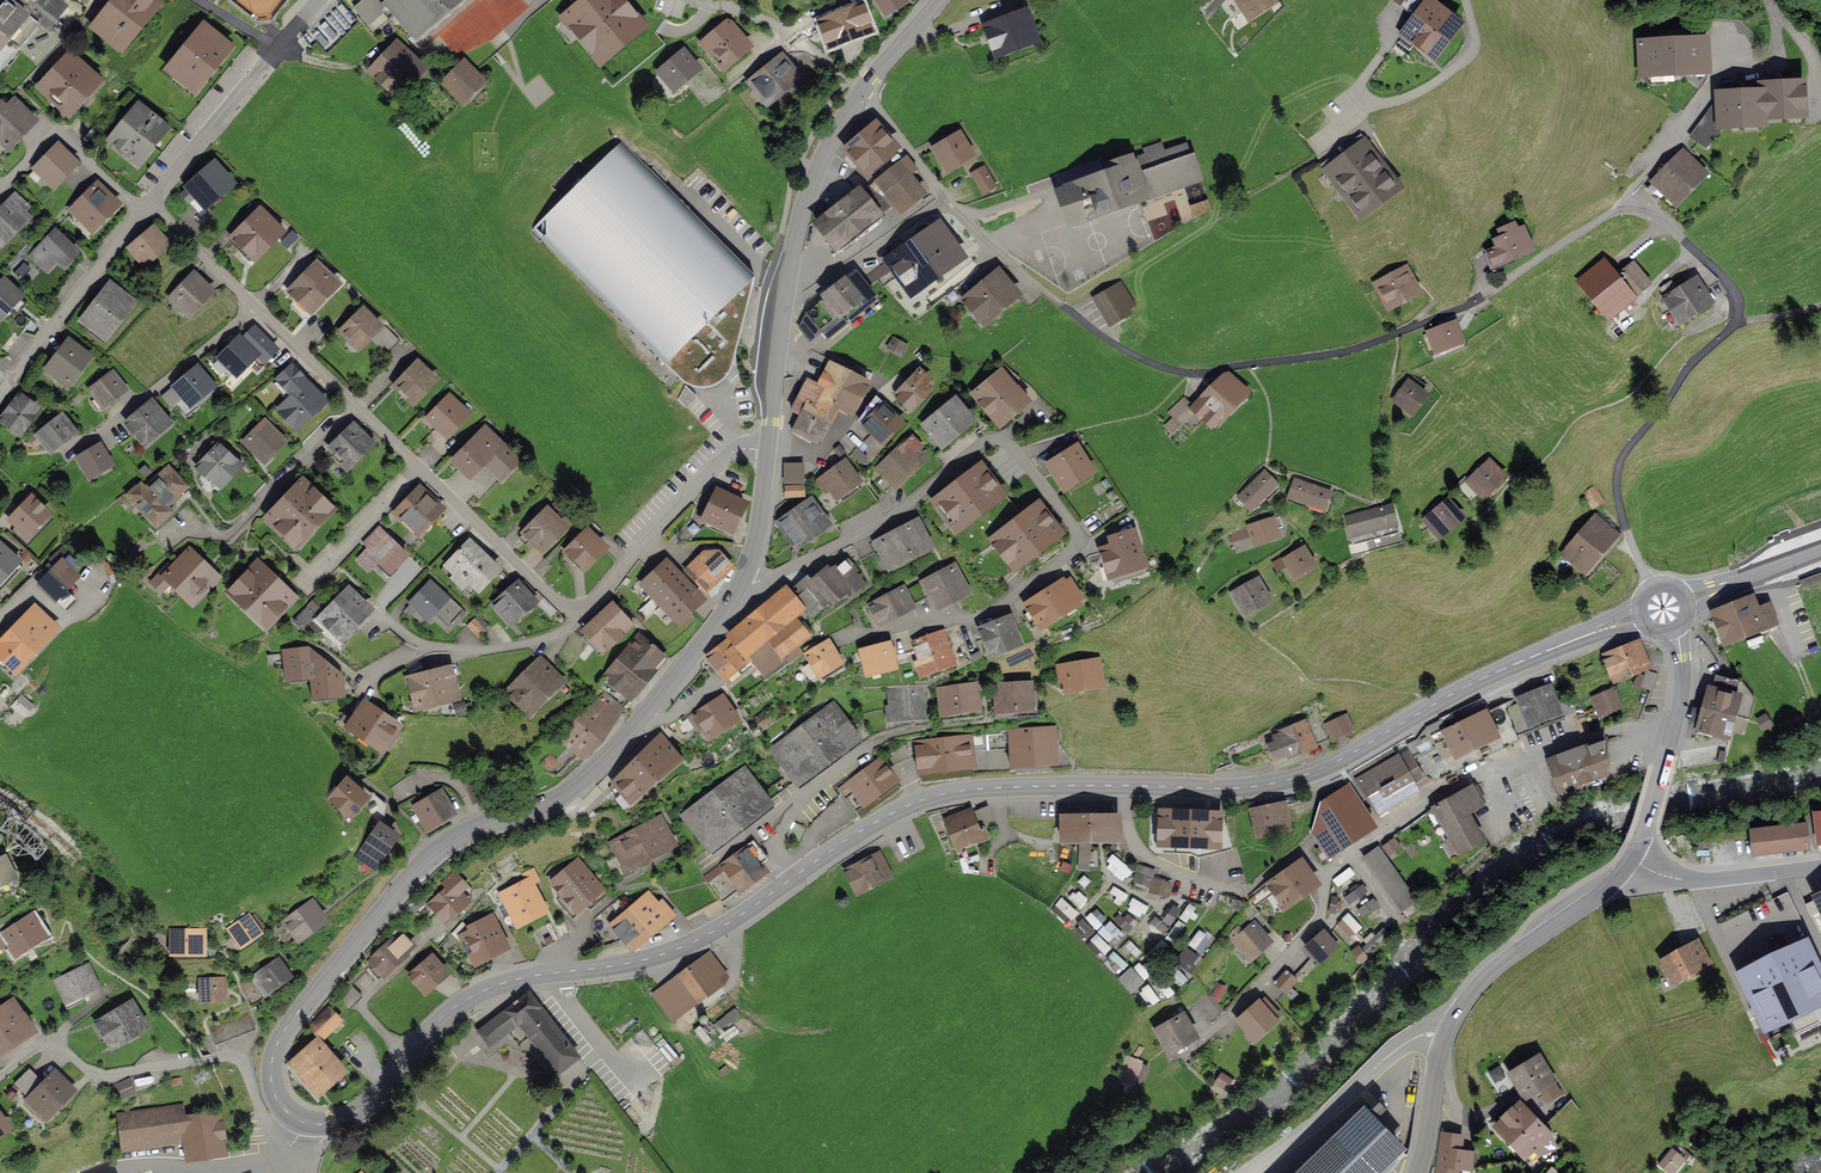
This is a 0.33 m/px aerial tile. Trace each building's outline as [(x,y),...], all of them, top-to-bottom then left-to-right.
[(20,47),(39,62),(58,40),(46,30),(26,13),(11,0),(0,0),(0,31),(20,47)] [(26,13),(38,0),(11,0),(26,13)] [(46,30),(65,8),(56,0),(38,0),(26,13),(46,30)] [(148,0),(118,0),(96,27),(120,47),(155,5),(148,0)] [(258,22),(271,21),(288,0),(230,0),(258,22)] [(355,11),(376,35),(396,18),(419,44),(471,0),(368,0),(355,11)] [(567,19),(603,62),(646,26),(624,0),(590,0),(567,19)] [(904,0),(878,0),(887,17),(907,6),(904,0)] [(1275,0),(1235,0),(1248,20),(1276,2),(1275,0)] [(1455,30),(1421,2),(1397,30),(1431,59),(1455,30)] [(868,29),(860,8),(822,22),(830,43),(868,29)] [(1042,42),(1029,11),(987,28),(997,53),(1024,42),(1027,49),(1042,42)] [(728,20),(695,45),(717,74),(750,49),(728,20)] [(233,53),(200,25),(160,71),(193,99),(233,53)] [(0,31),(0,72),(20,47),(0,31)] [(1708,74),(1704,36),(1633,44),(1637,81),(1708,74)] [(423,67),(398,44),(371,73),(395,96),(423,67)] [(699,72),(679,47),(655,65),(656,67),(674,91),(699,72)] [(98,82),(69,55),(38,87),(67,114),(98,82)] [(799,78),(780,55),(740,88),(758,111),(799,78)] [(484,83),(465,62),(442,83),(461,104),(484,83)] [(1758,82),(1758,89),(1760,125),(1803,124),(1801,80),(1758,82)] [(1715,128),(1760,125),(1758,89),(1713,92),(1715,128)] [(3,98),(0,102),(0,150),(8,157),(35,126),(3,98)] [(171,136),(133,104),(101,142),(138,174),(171,136)] [(891,159),(873,127),(844,144),(862,176),(891,159)] [(976,162),(960,132),(933,146),(949,177),(976,162)] [(794,163),(802,153),(787,141),(779,151),(794,163)] [(1195,188),(1179,141),(1051,185),(1067,232),(1195,188)] [(754,277),(621,142),(533,229),(683,381),(689,385),(696,387),(704,388),(712,387),(719,383),(725,378),(729,372),(732,365),(742,326),(754,277)] [(1647,176),(1673,205),(1707,175),(1681,146),(1647,176)] [(75,165),(56,147),(35,170),(54,187),(75,165)] [(1399,186),(1367,147),(1337,172),(1368,211),(1399,186)] [(900,162),(872,183),(898,218),(927,197),(900,162)] [(231,185),(214,165),(183,193),(200,212),(231,185)] [(984,169),(971,176),(982,196),(995,190),(984,169)] [(117,205),(98,185),(73,210),(93,229),(117,205)] [(885,228),(856,192),(813,227),(842,263),(885,228)] [(9,198),(0,206),(0,250),(30,221),(9,198)] [(1207,199),(1189,206),(1193,218),(1211,212),(1207,199)] [(281,234),(259,211),(228,241),(251,264),(281,234)] [(974,249),(953,219),(909,250),(930,279),(974,249)] [(1477,242),(1491,269),(1535,247),(1522,220),(1477,242)] [(75,254),(52,230),(22,258),(45,282),(75,254)] [(166,246),(154,231),(133,249),(145,263),(166,246)] [(343,287),(316,262),(284,297),(310,322),(343,287)] [(866,276),(872,284),(889,271),(883,263),(866,276)] [(1405,265),(1368,289),(1386,316),(1423,291),(1405,265)] [(1651,286),(1634,265),(1616,280),(1604,266),(1583,284),(1612,319),(1651,286)] [(1022,304),(996,271),(953,305),(979,338),(1022,304)] [(212,294),(194,275),(172,297),(191,315),(212,294)] [(1697,277),(1663,297),(1680,325),(1713,305),(1697,277)] [(882,310),(857,278),(801,321),(826,353),(882,310)] [(0,279),(0,322),(21,301),(0,279)] [(1135,314),(1121,283),(1089,298),(1103,329),(1135,314)] [(132,304),(109,285),(82,319),(105,338),(132,304)] [(383,330),(360,308),(333,337),(356,359),(373,341),(383,330)] [(1456,323),(1430,333),(1438,355),(1465,345),(1456,323)] [(388,327),(373,341),(385,354),(401,340),(388,327)] [(259,329),(250,338),(260,349),(270,340),(259,329)] [(90,355),(66,336),(42,368),(66,387),(90,355)] [(240,337),(215,359),(235,380),(259,358),(240,337)] [(892,337),(885,350),(902,359),(909,346),(892,337)] [(438,384),(416,363),(390,390),(412,411),(438,384)] [(828,365),(817,388),(858,407),(870,385),(828,365)] [(212,391),(194,368),(165,391),(184,414),(212,391)] [(936,387),(919,369),(887,401),(905,419),(936,387)] [(127,392),(115,373),(88,390),(99,409),(127,392)] [(1029,405),(998,373),(973,396),(1004,429),(1029,405)] [(1214,431),(1248,397),(1227,377),(1194,411),(1214,431)] [(1432,403),(1410,382),(1390,404),(1412,424),(1432,403)] [(280,408),(298,428),(326,402),(308,383),(280,408)] [(851,423),(858,407),(817,388),(808,383),(792,415),(800,419),(792,435),(820,449),(837,415),(851,423)] [(676,402),(685,411),(696,400),(687,391),(676,402)] [(21,394),(0,415),(0,421),(16,437),(40,412),(21,394)] [(468,417),(447,397),(425,419),(447,440),(468,417)] [(976,426),(956,400),(924,425),(944,451),(976,426)] [(170,424),(152,403),(129,423),(146,444),(170,424)] [(903,427),(884,408),(860,432),(878,451),(903,427)] [(78,438),(65,418),(33,439),(47,459),(78,438)] [(377,443),(358,424),(327,454),(346,474),(377,443)] [(282,446),(263,426),(241,447),(261,467),(282,446)] [(502,446),(483,429),(449,465),(468,482),(502,446)] [(932,464),(910,441),(875,473),(896,496),(932,464)] [(240,465),(218,445),(198,468),(220,488),(240,465)] [(100,446),(78,459),(88,476),(110,464),(100,446)] [(1094,473),(1075,446),(1047,466),(1065,492),(1094,473)] [(858,447),(853,454),(864,463),(870,456),(858,447)] [(1510,476),(1488,454),(1464,477),(1486,500),(1510,476)] [(847,459),(816,479),(831,503),(862,483),(847,459)] [(786,466),(785,485),(806,485),(807,467),(786,466)] [(1006,499),(981,466),(936,501),(961,534),(1006,499)] [(186,491),(163,467),(130,499),(153,523),(186,491)] [(254,495),(265,483),(251,470),(240,482),(254,495)] [(1266,473),(1252,486),(1265,499),(1278,487),(1266,473)] [(1288,499),(1305,506),(1312,486),(1295,480),(1288,499)] [(332,510),(303,482),(268,518),(297,546),(332,510)] [(805,499),(806,485),(785,485),(784,498),(805,499)] [(1251,512),(1265,499),(1252,486),(1239,498),(1251,512)] [(1332,493),(1312,486),(1305,506),(1325,512),(1332,493)] [(1595,488),(1585,495),(1595,509),(1605,502),(1595,488)] [(444,510),(414,490),(392,521),(421,542),(444,510)] [(1463,517),(1447,492),(1420,509),(1436,534),(1463,517)] [(732,538),(745,504),(719,494),(705,528),(732,538)] [(50,516),(28,499),(7,527),(28,544),(50,516)] [(794,553),(837,529),(821,501),(778,525),(794,553)] [(1062,533),(1036,503),(993,541),(1020,570),(1062,533)] [(1393,503),(1347,512),(1354,543),(1399,534),(1393,503)] [(569,530),(547,508),(518,536),(540,558),(569,530)] [(1582,572),(1588,565),(1619,530),(1600,513),(1565,554),(1574,562),(1572,564),(1582,572)] [(1274,520),(1246,527),(1252,551),(1280,544),(1274,520)] [(930,554),(913,525),(872,549),(889,578),(930,554)] [(611,546),(590,526),(562,554),(583,575),(606,551),(611,546)] [(407,556),(379,529),(365,543),(370,548),(358,560),(368,570),(377,561),(390,574),(407,556)] [(1233,541),(1246,538),(1243,529),(1231,533),(1233,541)] [(1135,533),(1100,544),(1112,583),(1147,572),(1135,533)] [(0,544),(0,583),(19,563),(0,544)] [(496,572),(463,544),(442,569),(474,598),(496,572)] [(729,567),(711,547),(680,577),(661,558),(649,569),(669,590),(661,597),(686,622),(713,596),(706,589),(729,567)] [(220,580),(191,550),(157,583),(186,613),(220,580)] [(1318,571),(1303,551),(1281,568),(1296,588),(1318,571)] [(84,579),(64,558),(36,585),(56,606),(84,579)] [(298,602),(257,563),(224,597),(265,636),(298,602)] [(794,589),(821,617),(869,589),(855,566),(844,565),(827,570),(811,583),(806,578),(794,589)] [(969,600),(956,569),(920,585),(933,615),(969,600)] [(1800,582),(1803,590),(1820,584),(1820,574),(1800,582)] [(1275,602),(1266,579),(1230,594),(1239,616),(1275,602)] [(1087,610),(1071,580),(1019,607),(1035,638),(1087,610)] [(463,612),(429,582),(411,602),(427,617),(435,608),(452,624),(463,612)] [(536,601),(516,583),(494,608),(514,626),(536,601)] [(917,605),(906,584),(869,603),(880,623),(917,605)] [(372,613),(345,587),(314,618),(341,644),(372,613)] [(802,611),(786,591),(728,637),(732,640),(744,658),(768,638),(797,616),(802,611)] [(1754,592),(1710,610),(1725,645),(1780,621),(1771,600),(1760,605),(1754,592)] [(301,626),(315,614),(309,607),(295,620),(301,626)] [(630,631),(610,607),(578,633),(598,657),(630,631)] [(37,608),(0,646),(0,667),(11,678),(59,628),(37,608)] [(838,612),(846,628),(853,625),(845,608),(838,612)] [(846,628),(838,612),(830,617),(838,633),(846,628)] [(797,616),(768,638),(782,657),(811,635),(797,616)] [(480,617),(472,625),(482,634),(490,626),(480,617)] [(822,622),(830,637),(838,633),(830,617),(822,622)] [(1023,649),(1014,619),(971,631),(980,661),(1023,649)] [(668,662),(634,635),(594,685),(629,712),(668,662)] [(372,645),(379,658),(396,649),(390,636),(372,645)] [(957,673),(946,639),(911,649),(921,683),(957,673)] [(732,640),(707,658),(723,680),(748,662),(744,658),(732,640)] [(829,641),(803,653),(817,684),(843,672),(829,641)] [(1649,666),(1637,642),(1598,660),(1610,684),(1649,666)] [(354,654),(361,667),(379,658),(372,645),(354,654)] [(889,647),(858,654),(864,679),(895,672),(889,647)] [(289,677),(313,675),(323,662),(307,650),(287,652),(289,677)] [(562,683),(540,660),(506,692),(528,715),(562,683)] [(1096,660),(1052,670),(1060,703),(1104,693),(1096,660)] [(339,675),(323,662),(313,675),(315,695),(341,693),(339,675)] [(451,669),(409,678),(415,708),(458,698),(451,669)] [(1656,674),(1638,671),(1636,686),(1653,689),(1656,674)] [(1744,683),(1717,676),(1701,730),(1722,736),(1727,738),(1728,731),(1745,735),(1755,699),(1744,683)] [(1037,685),(990,687),(991,721),(1038,720),(1037,685)] [(978,687),(934,691),(937,720),(981,716),(978,687)] [(1552,688),(1505,709),(1516,735),(1563,714),(1552,688)] [(1614,690),(1592,699),(1600,720),(1623,711),(1614,690)] [(921,691),(886,691),(886,724),(922,723),(921,691)] [(595,758),(629,712),(604,694),(571,740),(595,758)] [(733,725),(720,699),(685,717),(698,743),(733,725)] [(400,724),(364,701),(348,726),(384,749),(400,724)] [(1502,704),(1437,735),(1453,771),(1519,740),(1516,735),(1505,709),(1502,704)] [(859,750),(833,709),(768,750),(794,791),(859,750)] [(770,712),(758,720),(763,728),(775,720),(770,712)] [(1353,731),(1347,716),(1327,725),(1332,739),(1353,731)] [(1769,718),(1761,723),(1766,730),(1773,725),(1769,718)] [(1312,750),(1303,725),(1263,738),(1272,764),(1312,750)] [(1052,729),(1007,730),(1008,772),(1053,771),(1052,729)] [(976,736),(915,743),(920,778),(981,771),(976,736)] [(682,765),(657,738),(606,785),(631,812),(682,765)] [(1607,775),(1605,738),(1549,760),(1560,792),(1607,775)] [(1409,754),(1354,781),(1372,817),(1427,789),(1409,754)] [(897,789),(880,761),(840,784),(856,812),(897,789)] [(766,801),(739,769),(679,821),(707,852),(766,801)] [(365,801),(345,779),(327,795),(347,817),(365,801)] [(480,780),(467,784),(474,804),(487,799),(480,780)] [(812,803),(796,820),(811,830),(840,802),(830,786),(812,803)] [(1326,803),(1315,833),(1332,857),(1376,830),(1351,788),(1335,798),(1326,803)] [(441,793),(407,810),(421,838),(455,822),(441,793)] [(1470,795),(1432,810),(1451,857),(1489,842),(1470,795)] [(1285,806),(1255,812),(1260,836),(1290,830),(1285,806)] [(972,811),(943,824),(955,852),(985,840),(972,811)] [(1191,812),(1162,819),(1171,850),(1210,839),(1204,815),(1193,818),(1191,812)] [(662,813),(602,846),(618,875),(678,842),(662,813)] [(1118,819),(1063,819),(1063,842),(1118,842),(1118,819)] [(1806,820),(1750,827),(1753,854),(1810,847),(1806,820)] [(381,824),(359,849),(377,864),(399,839),(381,824)] [(1395,836),(1382,846),(1390,856),(1403,846),(1395,836)] [(774,872),(753,843),(720,866),(741,895),(774,872)] [(1080,845),(1079,869),(1092,869),(1093,845),(1080,845)] [(1378,845),(1364,855),(1403,910),(1417,900),(1378,845)] [(844,870),(840,871),(850,896),(892,878),(882,854),(844,870)] [(1108,864),(1123,880),(1132,872),(1116,856),(1108,864)] [(13,884),(0,858),(0,891),(13,884)] [(604,892),(579,862),(554,883),(578,913),(604,892)] [(1314,888),(1298,865),(1257,892),(1273,915),(1314,888)] [(708,880),(723,872),(720,867),(705,874),(708,880)] [(531,887),(540,882),(533,870),(524,875),(527,882),(504,894),(519,924),(544,911),(531,887)] [(459,880),(432,904),(447,921),(474,896),(459,880)] [(1172,885),(1154,881),(1151,894),(1169,898),(1172,885)] [(1351,904),(1369,891),(1363,883),(1345,897),(1351,904)] [(1811,892),(1820,913),(1820,888),(1811,892)] [(648,893),(630,910),(651,932),(669,915),(648,893)] [(1776,916),(1786,939),(1806,931),(1790,893),(1763,903),(1769,919),(1776,916)] [(1357,908),(1362,916),(1380,905),(1375,897),(1357,908)] [(718,899),(690,917),(693,922),(707,914),(710,918),(724,909),(718,899)] [(325,922),(310,902),(285,919),(300,940),(325,922)] [(1162,921),(1157,918),(1152,925),(1164,934),(1181,911),(1174,905),(1162,921)] [(632,949),(651,932),(630,910),(611,927),(632,949)] [(1123,911),(1115,919),(1128,931),(1136,923),(1123,911)] [(1337,923),(1351,937),(1363,926),(1349,912),(1337,923)] [(1092,913),(1086,919),(1098,929),(1103,923),(1092,913)] [(0,932),(0,945),(12,961),(43,939),(25,914),(0,932)] [(252,914),(230,929),(242,947),(264,932),(252,914)] [(491,916),(459,934),(476,964),(508,947),(491,916)] [(1744,935),(1733,920),(1721,927),(1732,943),(1744,935)] [(1099,933),(1110,943),(1121,931),(1111,921),(1099,933)] [(549,926),(534,933),(541,948),(556,940),(549,926)] [(1148,948),(1156,939),(1143,927),(1134,936),(1148,948)] [(1199,928),(1189,946),(1205,954),(1214,937),(1199,928)] [(1265,948),(1250,930),(1229,947),(1244,965),(1265,948)] [(205,931),(173,931),(173,953),(205,953),(205,931)] [(400,932),(359,964),(371,980),(413,948),(400,932)] [(1733,969),(1765,1032),(1820,1004),(1820,956),(1809,932),(1733,969)] [(1097,934),(1091,940),(1106,953),(1111,947),(1097,934)] [(1334,950),(1319,935),(1304,951),(1319,966),(1334,950)] [(1697,944),(1661,964),(1673,986),(1709,967),(1697,944)] [(1185,946),(1176,962),(1192,971),(1201,954),(1185,946)] [(448,973),(430,952),(405,973),(423,994),(448,973)] [(710,953),(688,969),(707,996),(730,980),(710,953)] [(277,961),(250,978),(261,997),(289,980),(277,961)] [(1138,962),(1120,979),(1132,992),(1150,975),(1138,962)] [(65,1010),(99,992),(85,967),(52,985),(65,1010)] [(674,1020),(707,996),(688,969),(655,993),(674,1020)] [(1288,972),(1276,983),(1286,993),(1298,982),(1288,972)] [(224,979),(201,979),(201,1000),(225,999),(224,979)] [(352,985),(336,1000),(346,1012),(363,996),(352,985)] [(536,1004),(526,992),(468,1038),(484,1058),(517,1031),(556,1080),(575,1065),(581,1060),(536,1004)] [(1248,1002),(1229,1025),(1255,1046),(1273,1023),(1248,1002)] [(146,1026),(132,1003),(99,1023),(113,1046),(146,1026)] [(13,1006),(0,1014),(0,1057),(32,1037),(13,1006)] [(330,1007),(310,1027),(322,1040),(342,1020),(330,1007)] [(722,1026),(739,1016),(736,1010),(719,1020),(722,1026)] [(240,1014),(247,1032),(256,1028),(249,1011),(240,1014)] [(232,1017),(238,1035),(247,1032),(240,1014),(232,1017)] [(218,1023),(224,1040),(238,1035),(232,1017),(218,1023)] [(1195,1040),(1183,1017),(1150,1033),(1161,1056),(1195,1040)] [(218,1023),(209,1026),(215,1044),(224,1040),(218,1023)] [(319,1040),(289,1065),(316,1096),(346,1072),(319,1040)] [(1148,1064),(1129,1058),(1122,1083),(1141,1089),(1148,1064)] [(1540,1058),(1510,1077),(1525,1101),(1540,1092),(1555,1083),(1540,1058)] [(24,1091),(39,1076),(30,1067),(15,1083),(24,1091)] [(74,1090),(55,1071),(24,1102),(43,1120),(74,1090)] [(1214,1084),(1226,1091),(1234,1078),(1222,1071),(1214,1084)] [(129,1080),(110,1089),(116,1102),(135,1093),(129,1080)] [(1402,1080),(1339,1141),(1370,1172),(1384,1172),(1407,1151),(1379,1122),(1412,1090),(1402,1080)] [(1562,1094),(1555,1083),(1540,1092),(1547,1103),(1562,1094)] [(125,1146),(184,1137),(182,1120),(179,1105),(120,1115),(125,1146)] [(1519,1106),(1496,1129),(1526,1160),(1549,1136),(1519,1106)] [(1568,1107),(1548,1125),(1560,1138),(1580,1119),(1568,1107)] [(220,1114),(182,1120),(184,1137),(187,1157),(226,1151),(220,1114)] [(1443,1143),(1439,1172),(1450,1172),(1459,1172),(1462,1145),(1443,1143)] [(1494,1154),(1475,1153),(1474,1169),(1493,1170),(1494,1154)] [(1294,1172),(1312,1172),(1328,1162),(1322,1154),(1294,1172)] [(1659,1167),(1666,1172),(1674,1172),(1682,1164),(1671,1154),(1659,1167)]
